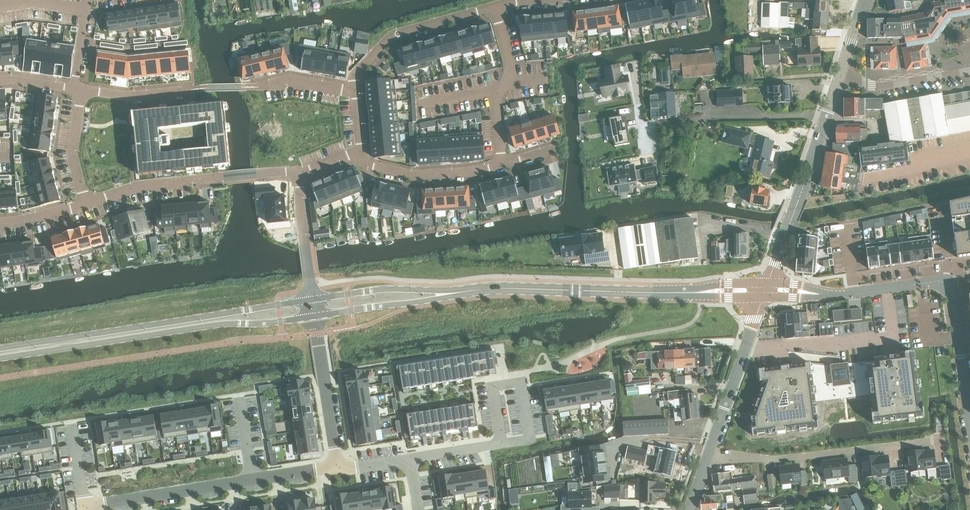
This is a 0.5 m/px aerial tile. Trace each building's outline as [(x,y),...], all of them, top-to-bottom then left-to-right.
[(255,13),(273,9),(272,0),(253,0),(255,13)] [(291,9),(294,11),(298,10),(297,0),(289,0),(291,9)] [(648,1),(653,25),(664,23),(664,24),(670,22),(668,10),(662,11),(660,0),(651,0),(648,1)] [(668,10),(670,22),(676,21),(688,19),(684,0),(671,0),(673,9),(668,10)] [(688,19),(697,17),(700,17),(706,16),(704,3),(698,4),(697,0),(684,0),(688,19)] [(778,17),(788,18),(788,8),(806,9),(805,11),(814,12),(814,11),(829,13),(830,1),(824,0),(815,0),(815,5),(806,5),(807,3),(788,3),(779,2),(779,4),(778,17)] [(888,12),(910,9),(909,2),(900,2),(900,0),(886,0),(888,12)] [(924,13),(909,16),(910,27),(912,40),(930,37),(947,13),(969,9),(969,0),(944,0),(944,1),(931,3),(924,13)] [(648,1),(637,3),(642,27),(653,25),(648,1)] [(179,3),(168,5),(171,27),(182,26),(179,3)] [(637,3),(625,5),(629,25),(630,29),(642,27),(637,3)] [(788,18),(778,17),(779,4),(761,3),(760,27),(787,28),(788,18)] [(168,5),(157,7),(160,29),(171,27),(168,5)] [(619,6),(607,8),(610,30),(621,28),(622,28),(621,25),(625,25),(624,19),(620,20),(620,14),(619,9),(619,6)] [(157,7),(146,8),(149,31),(160,29),(157,7)] [(146,8),(135,10),(138,28),(137,28),(138,32),(149,31),(146,8)] [(607,8),(596,9),(598,29),(598,34),(610,32),(611,32),(610,30),(607,8)] [(596,9),(584,11),(587,31),(598,29),(596,9)] [(135,10),(126,11),(129,29),(137,28),(138,28),(135,10)] [(126,11),(116,13),(118,31),(119,33),(129,31),(129,29),(126,11)] [(574,26),(571,27),(571,32),(575,32),(587,31),(584,11),(573,12),(573,15),(574,20),(574,26)] [(805,11),(805,19),(813,20),(813,24),(812,29),(812,36),(820,36),(821,30),(827,31),(827,26),(829,13),(814,11),(814,12),(805,11)] [(107,21),(103,22),(104,31),(109,30),(109,32),(118,31),(116,13),(106,14),(107,21)] [(566,13),(554,14),(556,39),(568,38),(566,13)] [(554,14),(542,15),(545,40),(556,39),(554,14)] [(542,15),(531,16),(534,41),(545,40),(542,15)] [(531,16),(519,17),(522,42),(534,41),(531,16)] [(901,36),(906,41),(912,40),(910,27),(909,16),(900,18),(900,19),(868,20),(867,20),(867,21),(867,29),(867,38),(894,37),(901,36)] [(490,24),(478,27),(484,46),(495,43),(490,24)] [(478,27),(467,30),(473,52),(473,54),(474,54),(485,51),(484,46),(478,27)] [(467,30),(456,33),(462,52),(461,53),(462,55),(473,52),(467,30)] [(456,33),(445,36),(451,55),(461,53),(462,52),(456,33)] [(445,36),(434,39),(440,58),(448,56),(451,55),(445,36)] [(795,45),(798,45),(798,48),(797,48),(798,64),(806,64),(807,65),(811,65),(812,64),(820,63),(820,61),(821,60),(821,56),(820,55),(820,52),(819,46),(817,46),(816,37),(795,38),(795,45)] [(40,42),(37,61),(41,62),(40,68),(48,69),(52,41),(40,39),(40,42)] [(434,39),(423,42),(429,61),(440,58),(434,39)] [(12,40),(1,41),(1,45),(2,65),(14,64),(14,54),(19,54),(19,43),(13,44),(12,40)] [(28,40),(24,66),(32,67),(33,61),(37,61),(40,42),(28,40)] [(768,40),(762,40),(762,46),(763,66),(778,65),(780,65),(780,55),(779,48),(779,45),(779,42),(779,40),(775,40),(775,45),(768,45),(768,40)] [(52,41),(48,69),(55,71),(56,64),(60,65),(63,43),(52,41)] [(423,42),(412,45),(419,69),(430,66),(429,61),(423,42)] [(63,43),(60,65),(64,65),(63,72),(71,73),(75,45),(63,43)] [(282,44),(271,47),(277,71),(288,68),(285,56),(291,54),(288,43),(282,44)] [(760,44),(742,44),(743,53),(760,52),(760,44)] [(300,45),(298,56),(304,58),(301,70),(313,72),(317,48),(306,46),(300,45)] [(399,62),(398,63),(400,68),(401,74),(408,72),(419,69),(412,45),(401,48),(405,61),(399,62)] [(924,45),(913,47),(917,68),(928,66),(924,45)] [(271,47),(260,49),(266,74),(277,71),(271,47)] [(895,47),(885,48),(885,69),(896,69),(895,47)] [(903,49),(907,70),(909,70),(917,68),(913,47),(903,49)] [(317,48),(313,72),(324,74),(328,50),(317,48)] [(874,48),(874,69),(885,69),(885,48),(874,48)] [(260,49),(249,52),(255,76),(266,74),(260,49)] [(328,50),(324,74),(335,76),(340,52),(328,50)] [(99,53),(96,74),(128,79),(191,73),(189,51),(129,57),(99,53)] [(249,52),(237,55),(243,79),(255,76),(249,52)] [(340,52),(335,76),(347,78),(351,54),(340,52)] [(701,75),(715,73),(712,53),(682,56),(682,55),(671,56),(672,70),(683,68),(684,72),(701,70),(701,75)] [(752,57),(736,58),(737,78),(753,77),(752,57)] [(607,80),(600,81),(603,96),(614,94),(614,97),(623,95),(622,93),(630,91),(627,76),(620,78),(618,67),(605,69),(607,80)] [(670,69),(659,70),(660,85),(670,84),(670,69)] [(373,82),(367,82),(368,93),(367,93),(396,91),(394,79),(385,80),(385,78),(379,78),(373,79),(373,82)] [(792,101),(791,85),(768,87),(769,93),(774,93),(775,102),(792,101)] [(742,89),(735,90),(736,106),(743,105),(742,89)] [(717,91),(718,107),(736,106),(735,90),(717,91)] [(396,91),(367,93),(368,101),(368,104),(368,105),(369,105),(370,115),(398,112),(397,101),(396,91)] [(910,100),(917,140),(919,140),(929,138),(944,136),(969,131),(969,128),(964,92),(940,97),(940,95),(937,96),(910,100)] [(674,93),(649,95),(651,119),(661,119),(660,117),(675,116),(675,114),(677,114),(677,107),(675,108),(674,93)] [(36,95),(34,106),(56,109),(58,98),(36,95)] [(843,99),(843,118),(862,118),(880,118),(885,118),(883,106),(881,105),(881,100),(862,100),(843,99)] [(910,100),(883,105),(883,106),(885,118),(890,144),(897,143),(905,142),(907,142),(917,140),(910,100)] [(136,143),(139,175),(231,166),(224,103),(222,103),(133,112),(135,133),(136,143)] [(34,106),(33,116),(55,120),(56,109),(34,106)] [(398,112),(370,115),(371,125),(370,125),(371,126),(371,129),(372,136),(400,133),(399,123),(398,112)] [(554,115),(543,119),(548,138),(560,135),(554,115)] [(33,116),(31,127),(53,130),(55,120),(33,116)] [(622,116),(603,119),(604,127),(607,141),(613,140),(613,141),(614,140),(615,146),(630,144),(626,122),(623,123),(622,116)] [(548,138),(543,119),(532,122),(537,141),(548,138)] [(532,122),(521,125),(527,145),(537,141),(532,122)] [(527,145),(521,125),(509,129),(515,148),(527,145)] [(867,125),(836,127),(837,143),(860,142),(868,141),(867,125)] [(31,127),(29,138),(51,141),(53,130),(31,127)] [(749,144),(754,145),(751,159),(754,160),(751,174),(769,178),(772,163),(769,162),(774,142),(757,138),(758,135),(725,127),(722,143),(748,149),(749,144)] [(471,133),(460,133),(462,162),(470,161),(472,161),(473,161),(473,160),(484,160),(482,132),(471,133)] [(400,133),(372,136),(372,144),(373,146),(373,147),(374,158),(402,155),(401,144),(400,133)] [(450,134),(439,135),(441,163),(451,162),(451,163),(452,163),(455,162),(462,162),(460,133),(450,134)] [(428,135),(417,136),(419,165),(427,164),(430,164),(431,164),(431,163),(441,163),(439,135),(428,135)] [(29,138),(28,149),(50,152),(51,141),(29,138)] [(865,147),(859,148),(860,160),(861,165),(861,167),(867,167),(867,165),(877,163),(877,166),(892,164),(892,166),(901,165),(901,163),(909,162),(908,160),(906,142),(890,144),(865,147)] [(833,144),(833,155),(860,159),(860,160),(859,148),(865,147),(864,143),(837,144),(833,144)] [(827,154),(823,176),(844,179),(859,181),(861,165),(860,159),(833,155),(827,154)] [(50,158),(28,163),(31,174),(33,174),(52,169),(50,158)] [(634,164),(607,169),(610,186),(619,185),(619,187),(628,185),(628,183),(635,182),(635,181),(640,180),(641,184),(658,181),(656,167),(640,169),(640,170),(635,171),(634,164)] [(549,167),(537,170),(543,195),(561,190),(558,178),(552,179),(549,167)] [(354,168),(343,172),(352,195),(363,191),(362,186),(365,184),(363,179),(359,181),(357,175),(354,168)] [(52,169),(33,174),(36,184),(55,179),(52,169)] [(528,186),(522,187),(526,200),(543,195),(537,170),(524,173),(528,186)] [(343,172),(333,176),(342,199),(352,195),(343,172)] [(333,176),(322,180),(331,204),(342,199),(333,176)] [(514,176),(502,179),(508,201),(507,201),(508,204),(519,201),(526,200),(522,187),(517,189),(514,176)] [(823,176),(822,188),(839,191),(840,184),(854,186),(858,184),(859,181),(844,179),(823,176)] [(36,184),(34,185),(36,195),(39,195),(58,190),(55,179),(36,184)] [(502,179),(491,182),(497,204),(507,201),(508,201),(502,179)] [(322,180),(311,185),(320,208),(331,204),(322,180)] [(368,191),(367,198),(373,199),(371,207),(383,209),(388,185),(376,182),(374,192),(368,191)] [(491,182),(480,185),(481,190),(482,195),(484,201),(485,206),(487,212),(487,211),(486,207),(497,204),(491,182)] [(388,185),(383,209),(394,212),(395,209),(394,209),(399,187),(388,185)] [(752,188),(749,204),(761,206),(766,206),(768,191),(766,191),(766,187),(758,185),(757,189),(752,188)] [(275,187),(255,189),(256,199),(266,198),(269,223),(286,221),(285,211),(286,211),(285,205),(284,195),(276,196),(275,187)] [(399,187),(394,209),(395,209),(405,212),(405,214),(411,215),(414,203),(408,202),(411,190),(399,187)] [(456,187),(445,188),(447,211),(458,210),(456,187)] [(468,187),(456,187),(458,210),(469,209),(469,212),(476,211),(475,199),(469,199),(468,187)] [(16,188),(5,189),(6,191),(7,209),(18,208),(17,194),(16,188)] [(445,188),(434,189),(435,211),(436,211),(447,211),(445,188)] [(423,202),(417,203),(418,215),(436,214),(436,211),(435,211),(434,189),(422,190),(423,202)] [(58,190),(39,195),(41,206),(60,201),(58,190)] [(957,256),(957,258),(969,256),(969,199),(952,202),(949,203),(957,256)] [(210,202),(199,203),(201,224),(201,227),(212,226),(212,222),(217,222),(218,222),(216,208),(211,208),(210,202)] [(199,203),(186,204),(188,225),(201,224),(199,203)] [(186,204),(173,205),(176,230),(188,229),(188,225),(186,204)] [(163,211),(157,212),(158,228),(164,227),(165,231),(176,230),(173,205),(162,207),(163,211)] [(144,210),(128,214),(134,236),(150,232),(149,230),(154,228),(152,221),(147,222),(144,210)] [(116,230),(111,231),(113,239),(118,238),(119,240),(134,236),(128,214),(113,218),(116,230)] [(618,229),(624,268),(662,263),(698,258),(693,218),(656,223),(618,229)] [(99,224),(87,227),(93,247),(106,244),(111,242),(106,227),(100,229),(99,224)] [(87,227),(75,231),(81,251),(82,254),(82,256),(94,252),(94,251),(93,247),(87,227)] [(329,229),(314,231),(315,241),(330,238),(329,229)] [(75,231),(63,234),(69,254),(81,251),(75,231)] [(561,239),(563,253),(563,257),(564,257),(570,257),(570,256),(576,256),(589,254),(591,264),(610,261),(608,250),(603,251),(601,233),(561,239)] [(735,240),(726,240),(727,246),(749,246),(749,233),(734,233),(735,240)] [(48,246),(44,247),(48,260),(69,254),(63,234),(52,237),(53,242),(47,244),(48,246)] [(799,235),(798,248),(818,250),(819,237),(799,235)] [(922,260),(920,242),(919,237),(909,239),(909,244),(912,262),(922,260)] [(920,242),(922,260),(933,259),(930,240),(920,242)] [(35,241),(23,243),(26,264),(27,266),(44,264),(41,247),(36,248),(35,241)] [(23,243),(11,245),(14,266),(26,264),(23,243)] [(869,268),(880,266),(877,248),(876,243),(866,245),(869,268)] [(898,245),(901,263),(912,262),(909,244),(898,245)] [(0,246),(0,259),(1,267),(14,266),(11,245),(0,246)] [(901,263),(898,245),(888,247),(890,265),(901,263)] [(749,246),(727,246),(727,252),(731,252),(731,258),(749,258),(749,246)] [(880,266),(890,265),(888,247),(877,248),(880,266)] [(798,248),(797,260),(817,262),(818,250),(798,248)] [(712,261),(720,261),(719,249),(718,249),(712,249),(712,261)] [(797,260),(796,273),(803,274),(802,276),(812,277),(812,274),(816,274),(817,262),(797,260)] [(818,304),(810,304),(811,312),(819,311),(818,304)] [(861,308),(841,310),(842,321),(862,319),(861,308)] [(808,325),(807,313),(783,315),(780,316),(781,327),(803,326),(808,325)] [(832,323),(819,324),(820,336),(823,336),(833,335),(832,323)] [(803,326),(781,327),(782,339),(785,339),(785,340),(809,337),(809,331),(804,331),(803,326)] [(695,348),(683,348),(682,352),(683,369),(697,368),(698,368),(697,364),(695,364),(694,351),(695,351),(695,348)] [(710,349),(695,351),(694,351),(695,364),(697,364),(698,368),(697,368),(697,373),(703,372),(702,368),(711,367),(711,366),(710,349)] [(493,351),(480,353),(483,377),(497,374),(493,351)] [(683,369),(682,352),(682,351),(669,352),(669,370),(683,369)] [(753,412),(750,412),(752,436),(818,428),(815,402),(815,400),(869,394),(870,395),(871,407),(870,407),(872,424),(924,418),(923,402),(920,403),(914,351),(901,353),(899,353),(899,355),(881,357),(873,358),(874,360),(847,364),(839,365),(831,366),(827,366),(810,364),(810,361),(806,362),(758,368),(760,386),(762,386),(753,412)] [(651,360),(652,371),(669,370),(669,352),(651,353),(651,352),(645,352),(637,353),(637,355),(638,360),(646,359),(646,360),(651,360)] [(480,353),(466,356),(470,379),(483,377),(480,353)] [(466,356),(453,358),(457,381),(464,380),(470,379),(466,356)] [(453,358),(440,360),(443,383),(451,382),(457,381),(453,358)] [(440,360),(426,362),(430,385),(437,384),(443,383),(440,360)] [(426,362),(413,364),(416,387),(424,386),(430,385),(426,362)] [(413,364),(399,366),(403,389),(411,388),(416,387),(413,364)] [(351,376),(346,376),(348,388),(349,388),(368,385),(369,385),(367,373),(363,374),(362,371),(350,373),(351,376)] [(631,374),(624,375),(625,382),(626,388),(627,388),(651,386),(650,378),(632,380),(631,374)] [(293,385),(286,386),(288,398),(310,394),(311,394),(309,382),(304,383),(304,380),(292,382),(293,385)] [(599,382),(598,382),(601,401),(612,399),(609,380),(602,381),(599,382)] [(593,383),(588,383),(591,403),(601,401),(598,382),(597,382),(593,383)] [(578,385),(577,385),(580,405),(591,403),(588,383),(581,384),(578,385)] [(368,385),(349,388),(351,400),(370,397),(368,385)] [(572,386),(566,387),(570,411),(581,409),(580,405),(577,385),(575,385),(572,386)] [(651,386),(627,388),(627,396),(651,393),(651,386)] [(556,388),(554,389),(558,411),(558,413),(570,411),(566,387),(560,388),(556,388)] [(551,389),(544,390),(547,412),(558,411),(554,389),(551,389)] [(688,390),(667,392),(668,400),(675,399),(680,399),(681,408),(697,406),(696,393),(688,394),(688,390)] [(288,398),(286,398),(288,410),(292,409),(312,406),(310,394),(288,398)] [(370,397),(351,400),(352,411),(372,408),(370,397)] [(474,404),(461,406),(465,429),(478,427),(474,404)] [(218,405),(206,407),(210,432),(222,431),(220,419),(223,418),(221,407),(218,408),(218,405)] [(312,406),(292,409),(294,420),(314,417),(312,406)] [(461,406),(447,408),(451,431),(465,429),(461,406)] [(676,408),(673,408),(675,421),(698,419),(697,406),(681,408),(676,408)] [(206,407),(195,409),(199,433),(210,432),(206,407)] [(372,408),(352,411),(354,422),(374,419),(380,418),(379,407),(372,408)] [(447,408),(434,410),(438,433),(451,431),(447,408)] [(195,409),(184,411),(188,435),(199,433),(195,409)] [(434,410),(420,412),(424,435),(438,433),(434,410)] [(184,411),(173,413),(176,437),(188,435),(184,411)] [(420,412),(407,414),(407,416),(408,420),(409,424),(409,429),(410,433),(411,437),(424,435),(420,412)] [(173,413),(161,415),(164,439),(176,437),(173,413)] [(154,416),(142,418),(146,442),(158,440),(154,416)] [(294,420),(292,421),(293,432),(315,428),(314,417),(294,420)] [(142,418),(131,419),(135,444),(146,442),(142,418)] [(131,419),(120,421),(123,445),(135,444),(131,419)] [(374,419),(354,422),(356,433),(375,430),(374,419)] [(668,419),(628,421),(623,422),(624,435),(669,434),(668,419)] [(120,421),(109,423),(112,443),(111,444),(112,447),(123,445),(120,421)] [(97,427),(94,427),(96,439),(99,438),(100,445),(111,444),(112,443),(109,423),(109,422),(96,424),(97,427)] [(315,428),(293,432),(295,443),(317,440),(315,428)] [(50,430),(38,432),(39,433),(42,454),(54,452),(50,430)] [(375,430),(356,433),(358,445),(377,442),(377,440),(383,439),(381,430),(376,431),(375,430)] [(39,433),(29,435),(32,455),(42,454),(39,433)] [(29,435),(19,436),(22,452),(22,457),(32,455),(29,435)] [(19,436),(10,438),(13,453),(22,452),(19,436)] [(0,439),(0,443),(3,460),(14,458),(13,453),(10,438),(0,439)] [(295,443),(293,443),(295,455),(319,451),(317,440),(295,443)] [(582,448),(581,448),(582,455),(583,465),(605,463),(604,458),(607,457),(606,451),(600,452),(599,446),(582,448)] [(627,449),(624,457),(626,458),(625,462),(629,463),(630,459),(643,463),(647,451),(628,446),(627,449)] [(653,473),(670,478),(677,452),(660,447),(653,473)] [(923,452),(923,450),(916,451),(914,450),(911,450),(909,452),(907,452),(910,472),(936,468),(934,451),(923,452)] [(863,457),(862,457),(864,477),(880,475),(880,473),(881,473),(881,477),(890,476),(892,488),(897,487),(907,486),(905,470),(895,472),(890,472),(888,456),(878,458),(877,456),(870,456),(869,455),(865,456),(863,457)] [(559,459),(552,460),(553,468),(560,467),(559,459)] [(856,464),(848,465),(847,459),(823,462),(823,464),(822,466),(823,470),(824,471),(825,478),(848,475),(849,481),(857,480),(856,464)] [(583,465),(579,466),(581,478),(582,477),(585,477),(586,483),(603,480),(603,474),(609,474),(608,468),(606,468),(605,463),(583,465)] [(800,471),(799,465),(779,467),(781,483),(801,481),(801,485),(807,484),(806,470),(800,471)] [(951,479),(949,465),(940,466),(941,480),(951,479)] [(474,472),(477,496),(478,496),(489,494),(485,470),(478,471),(475,472),(474,472)] [(463,474),(462,474),(465,493),(466,498),(467,498),(477,496),(474,472),(472,472),(469,473),(463,474)] [(712,476),(714,493),(733,490),(732,480),(733,480),(732,473),(712,476)] [(452,475),(451,476),(454,495),(465,493),(462,474),(456,475),(452,475)] [(775,474),(767,475),(769,489),(777,488),(775,474)] [(440,480),(437,480),(439,491),(441,491),(443,500),(455,498),(454,495),(451,476),(451,475),(450,475),(446,475),(439,477),(440,480)] [(754,478),(733,480),(732,480),(733,490),(741,489),(744,505),(758,503),(754,478)] [(588,507),(592,507),(591,492),(578,492),(577,483),(568,483),(568,493),(569,505),(561,505),(561,509),(588,509),(588,507)] [(641,483),(641,503),(655,503),(655,497),(665,497),(665,485),(655,485),(655,483),(641,483)] [(619,497),(619,486),(604,487),(605,498),(619,497)] [(382,488),(380,488),(380,489),(384,509),(396,508),(395,501),(397,500),(395,489),(393,490),(393,487),(385,488),(382,488)] [(369,491),(373,509),(384,509),(380,489),(376,490),(369,491)] [(358,493),(361,509),(373,509),(369,491),(363,492),(360,493),(358,493)] [(49,493),(52,509),(63,509),(60,492),(49,493)] [(39,495),(41,509),(52,509),(49,493),(39,495)] [(347,495),(349,509),(361,509),(358,493),(357,493),(354,494),(347,495)] [(330,505),(331,509),(349,509),(347,495),(347,494),(346,494),(342,495),(335,496),(336,504),(330,505)] [(29,497),(31,509),(41,509),(39,495),(29,497)] [(716,496),(716,495),(715,495),(704,496),(702,498),(703,502),(701,502),(702,509),(712,509),(723,509),(721,496),(716,496)] [(19,498),(21,509),(31,509),(29,497),(19,498)] [(9,500),(10,509),(21,509),(19,498),(9,500)] [(839,500),(840,509),(855,509),(854,506),(851,506),(850,498),(839,500)] [(302,501),(303,509),(322,509),(322,506),(316,507),(314,499),(302,501)] [(0,501),(0,509),(10,509),(9,500),(0,501)] [(302,501),(290,503),(291,509),(303,509),(302,501)]
